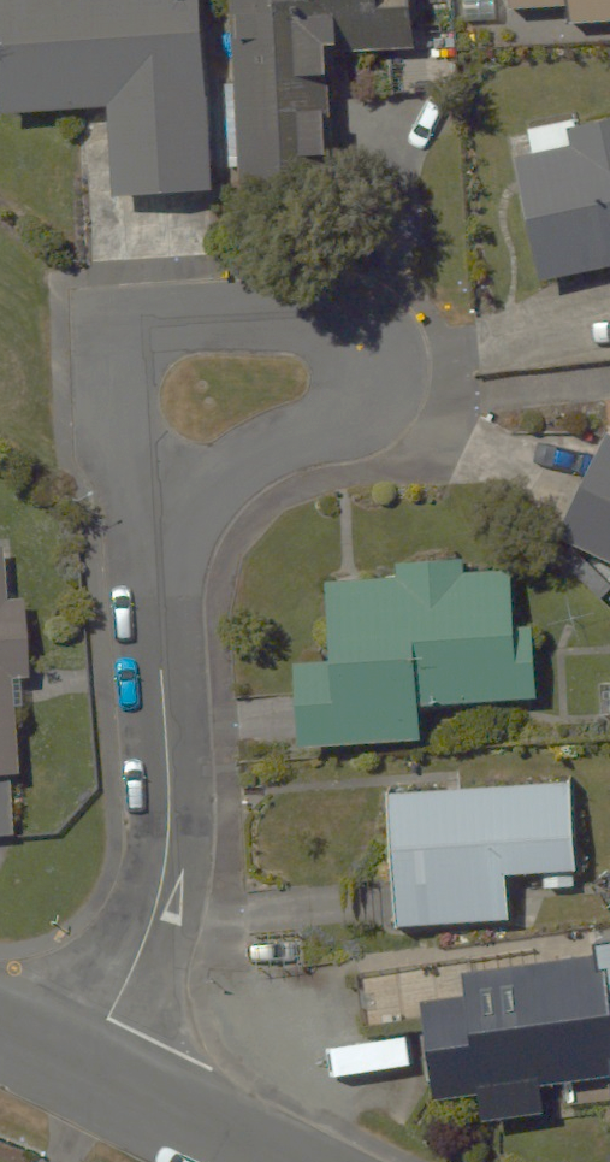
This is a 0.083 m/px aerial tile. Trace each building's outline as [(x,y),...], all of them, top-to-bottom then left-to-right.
[(202,0),(0,0),(0,103),(100,98),(104,179),(210,174),(202,0)] [(235,162),(334,160),(331,44),(417,42),(416,0),(231,0),(235,162)] [(568,19),(609,16),(609,0),(566,0),(568,19)] [(500,131),(541,269),(609,249),(609,99),(500,131)] [(560,514),(609,541),(609,421),(560,514)] [(400,565),(331,566),(333,646),(297,647),(299,731),(431,728),(430,691),(519,689),(516,562),(471,563),(471,541),(400,543),(400,565)] [(13,826),(6,639),(37,638),(36,600),(0,601),(0,827),(13,826)] [(575,765),(391,776),(399,912),(511,905),(509,863),(581,859),(575,765)] [(426,1005),(434,1078),(609,1058),(609,1014),(602,943),(357,970),(362,1012),(426,1005)]
